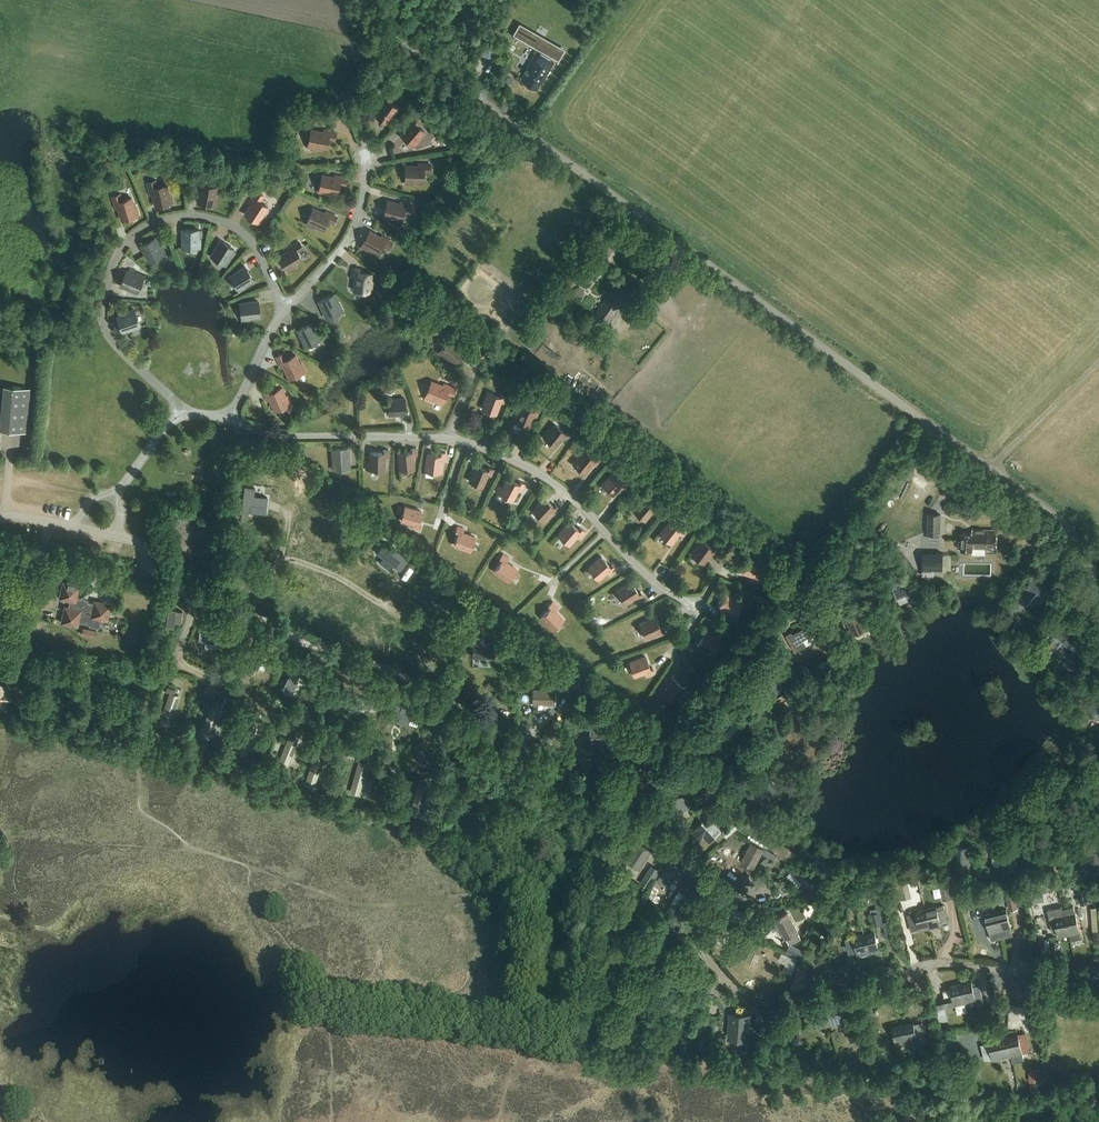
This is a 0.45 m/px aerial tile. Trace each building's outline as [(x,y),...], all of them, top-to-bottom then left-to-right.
[(516,36),(530,43),(535,34),(521,27),(516,36)] [(490,59),(497,63),(502,53),(495,49),(490,59)] [(554,54),(546,49),(542,56),(535,52),(526,67),(528,68),(521,80),(536,88),(540,82),(541,83),(553,62),(551,61),(554,54)] [(392,116),(398,108),(389,102),(393,97),(387,92),(380,103),(381,104),(374,114),(389,124),(394,117),(392,116)] [(418,139),(425,131),(417,125),(422,120),(416,115),(408,124),(409,125),(401,134),(414,146),(419,140),(418,139)] [(335,139),(336,132),(324,130),(323,131),(311,129),(308,146),(316,148),(316,146),(326,148),(328,138),(335,139)] [(418,164),(418,166),(406,165),(405,183),(413,183),(413,182),(423,182),(424,172),(430,172),(431,165),(418,164)] [(345,185),(347,178),(335,175),(334,177),(322,174),(319,192),(326,193),(327,192),(337,194),(339,184),(345,185)] [(198,202),(215,205),(216,197),(215,197),(217,187),(207,185),(208,179),(200,177),(198,189),(200,190),(198,202)] [(259,181),(254,178),(249,186),(254,189),(259,181)] [(155,206),(173,202),(171,194),(169,194),(167,184),(157,187),(155,180),(148,182),(151,194),(152,194),(155,206)] [(262,215),(268,207),(260,201),(263,196),(257,192),(250,202),(252,203),(245,213),(260,223),(264,216),(262,215)] [(121,219),(138,214),(136,207),(134,207),(131,197),(122,200),(120,194),(112,196),(116,208),(118,207),(121,219)] [(400,202),(400,203),(388,200),(383,217),(391,219),(391,218),(401,220),(404,210),(410,212),(412,205),(400,202)] [(325,211),(324,213),(313,208),(306,224),(313,227),(314,226),(323,230),(327,221),(333,223),(336,217),(325,211)] [(200,248),(200,240),(198,240),(198,230),(182,229),(182,247),(200,248)] [(381,235),(380,237),(370,231),(361,246),(368,250),(368,248),(377,253),(382,245),(388,248),(392,242),(381,235)] [(149,261),(165,253),(161,246),(160,247),(155,238),(141,245),(149,261)] [(228,257),(234,249),(221,240),(211,255),(226,265),(230,258),(228,257)] [(299,242),(289,248),(290,250),(279,256),(288,271),(295,267),(294,266),(303,260),(297,252),(303,248),(299,242)] [(245,285),(253,280),(245,266),(230,276),(239,291),(246,287),(245,285)] [(372,292),(372,284),(370,284),(371,273),(359,272),(360,268),(353,268),(352,276),(355,277),(354,290),(372,292)] [(137,292),(144,276),(136,273),(136,274),(126,270),(120,285),(137,292)] [(568,291),(571,286),(564,281),(560,286),(568,291)] [(624,294),(627,290),(618,284),(615,289),(613,287),(607,295),(608,296),(605,301),(604,300),(594,313),(608,322),(614,313),(613,312),(617,307),(618,308),(626,296),(624,294)] [(326,318),(342,310),(339,303),(337,304),(333,295),(319,301),(326,318)] [(250,318),(260,316),(258,301),(240,303),(242,320),(250,319),(250,318)] [(126,312),(127,313),(117,317),(122,332),(139,326),(134,309),(126,312)] [(305,346),(321,338),(318,331),(316,332),(312,323),(297,329),(305,346)] [(464,360),(470,354),(461,346),(459,347),(450,339),(438,352),(444,357),(445,356),(453,363),(460,355),(464,360)] [(485,355),(477,350),(473,358),(481,363),(485,355)] [(289,378),(305,370),(302,363),(300,364),(295,355),(286,359),(283,353),(277,356),(282,367),(284,367),(289,378)] [(452,395),(455,388),(444,384),(443,385),(432,381),(425,397),(432,400),(433,398),(442,402),(446,393),(452,395)] [(275,410),(291,403),(287,395),(286,396),(281,387),(272,391),(269,385),(262,389),(268,400),(269,399),(275,410)] [(30,388),(3,386),(0,418),(0,430),(26,432),(30,388)] [(504,403),(506,396),(501,394),(500,397),(488,392),(482,408),(496,414),(500,401),(504,403)] [(403,416),(408,416),(408,412),(406,412),(405,398),(388,399),(389,414),(403,413),(403,416)] [(537,417),(539,410),(534,408),(533,410),(522,406),(517,416),(514,414),(511,420),(528,427),(533,415),(537,417)] [(566,439),(570,433),(566,430),(564,432),(555,424),(544,437),(555,446),(563,436),(566,439)] [(333,467),(349,466),(348,448),(332,449),(333,467)] [(414,469),(413,456),(417,455),(416,448),(411,449),(411,452),(398,452),(400,470),(414,469)] [(370,463),(366,463),(366,469),(384,470),(385,457),(388,457),(388,450),(383,450),(383,452),(370,452),(370,463)] [(573,464),(584,473),(593,463),(595,465),(600,460),(595,456),(594,458),(584,451),(573,464)] [(445,460),(446,453),(440,452),(440,455),(427,454),(425,471),(440,472),(441,460),(445,460)] [(482,486),(487,475),(491,476),(493,470),(488,467),(487,470),(476,465),(469,481),(482,486)] [(622,485),(625,488),(629,483),(625,479),(624,481),(615,472),(603,484),(613,494),(622,485)] [(519,484),(508,478),(499,493),(512,500),(518,489),(521,490),(525,484),(520,481),(519,484)] [(253,495),(254,487),(244,486),(241,510),(265,512),(267,497),(253,495)] [(554,513),(559,508),(555,504),(553,506),(544,498),(532,510),(543,520),(552,511),(554,513)] [(653,510),(656,513),(660,507),(656,504),(654,506),(644,498),(633,511),(645,520),(653,510)] [(413,527),(419,529),(421,524),(418,523),(421,511),(405,507),(401,521),(413,524),(413,527)] [(941,513),(927,513),(927,534),(941,534),(941,513)] [(679,533),(682,535),(686,530),(682,526),(680,528),(670,520),(659,534),(671,543),(679,533)] [(569,544),(577,534),(580,537),(585,531),(580,528),(579,530),(569,522),(558,535),(569,544)] [(463,533),(464,529),(457,527),(455,532),(458,533),(454,545),(470,550),(475,537),(463,533)] [(972,549),(972,547),(996,548),(996,530),(972,529),(972,533),(961,533),(961,547),(961,549),(972,549)] [(711,553),(714,555),(718,549),(713,546),(712,548),(702,540),(691,554),(703,563),(711,553)] [(385,541),(377,552),(400,570),(408,559),(385,541)] [(358,549),(355,546),(349,553),(352,556),(358,549)] [(942,569),(943,554),(943,552),(923,551),(922,568),(922,576),(933,576),(933,570),(942,570),(942,569)] [(499,559),(502,561),(494,571),(508,581),(517,569),(506,562),(508,559),(503,554),(499,559)] [(598,579),(608,570),(610,573),(616,569),(612,564),(610,566),(602,557),(589,568),(598,579)] [(752,579),(759,581),(760,576),(758,575),(761,563),(745,558),(741,572),(753,576),(752,579)] [(907,572),(888,579),(895,597),(914,589),(907,572)] [(1026,584),(1030,587),(1023,594),(1034,603),(1041,595),(1044,598),(1052,589),(1034,575),(1026,584)] [(89,623),(89,625),(99,628),(101,619),(107,620),(111,604),(94,600),(93,603),(83,601),(83,598),(76,597),(79,585),(63,582),(59,598),(72,601),(70,607),(64,606),(61,622),(77,626),(78,622),(89,623)] [(636,597),(637,600),(643,596),(640,591),(638,593),(631,582),(617,591),(625,604),(636,597)] [(735,619),(738,614),(735,613),(741,602),(726,594),(719,606),(730,613),(729,616),(735,619)] [(548,606),(550,608),(541,617),(553,629),(563,619),(554,610),(557,607),(552,602),(548,606)] [(177,621),(182,622),(185,610),(171,607),(168,625),(176,627),(177,621)] [(850,612),(848,607),(840,610),(845,623),(847,622),(852,633),(870,625),(866,616),(864,617),(860,608),(850,612)] [(639,624),(646,637),(657,632),(659,635),(665,632),(663,627),(660,628),(655,617),(639,624)] [(795,651),(806,645),(803,639),(814,633),(817,639),(823,636),(819,629),(814,632),(807,620),(802,623),(804,627),(787,636),(795,651)] [(81,634),(95,637),(97,629),(83,626),(81,634)] [(28,641),(30,632),(11,628),(9,637),(28,641)] [(1072,628),(1061,642),(1078,654),(1089,641),(1072,628)] [(205,642),(217,643),(217,642),(226,643),(227,633),(200,631),(199,640),(205,641),(205,642)] [(709,652),(707,655),(713,658),(716,653),(713,652),(719,641),(704,633),(697,645),(709,652)] [(242,655),(253,661),(253,660),(261,664),(266,655),(242,643),(237,651),(243,654),(242,655)] [(494,657),(494,644),(473,643),(472,657),(494,657)] [(539,661),(536,653),(528,657),(531,664),(539,661)] [(1072,663),(1079,669),(1086,661),(1079,655),(1072,663)] [(634,676),(647,671),(648,675),(654,672),(652,667),(650,668),(645,656),(629,662),(634,676)] [(280,673),(292,678),(292,677),(300,681),(304,672),(279,662),(275,670),(281,673),(280,673)] [(568,678),(558,678),(558,691),(567,691),(568,678)] [(659,693),(664,697),(665,694),(675,702),(685,687),(673,679),(666,690),(663,688),(659,693)] [(0,680),(0,708),(6,709),(7,701),(9,701),(10,688),(9,688),(9,681),(0,680)] [(555,690),(533,689),(533,703),(554,704),(555,690)] [(179,695),(170,692),(160,723),(169,726),(179,695)] [(373,700),(347,693),(344,702),(350,704),(361,707),(370,709),(372,704),(376,705),(379,697),(374,695),(373,700)] [(1087,706),(1094,720),(1098,717),(1098,700),(1087,706)] [(421,712),(395,704),(392,713),(398,715),(398,716),(409,719),(410,719),(418,721),(421,712)] [(202,731),(211,734),(214,724),(215,724),(220,711),(219,711),(220,709),(211,705),(202,731)] [(610,727),(609,721),(589,722),(589,732),(590,742),(611,741),(610,727)] [(251,741),(256,728),(255,728),(256,725),(247,722),(238,747),(236,752),(245,755),(246,751),(250,741),(251,741)] [(625,725),(618,723),(616,730),(623,732),(625,725)] [(650,732),(635,724),(630,732),(646,740),(650,732)] [(298,739),(289,736),(278,760),(287,764),(291,754),(291,755),(297,742),(298,739)] [(324,754),(314,752),(305,783),(315,786),(324,754)] [(350,792),(359,794),(368,763),(358,761),(350,792)] [(410,813),(419,816),(428,785),(418,782),(410,813)] [(659,805),(664,818),(689,808),(684,796),(659,805)] [(721,831),(709,817),(696,828),(697,828),(692,832),(699,840),(703,836),(708,842),(721,831)] [(738,827),(732,821),(721,832),(726,838),(738,827)] [(651,849),(638,840),(625,859),(638,868),(651,849)] [(754,868),(764,848),(751,841),(741,861),(754,868)] [(969,868),(970,847),(951,846),(951,860),(955,861),(955,867),(969,868)] [(770,862),(765,857),(760,862),(764,867),(770,862)] [(685,870),(669,860),(656,880),(665,885),(673,872),(680,877),(685,870)] [(810,889),(821,878),(802,860),(791,870),(810,889)] [(658,868),(651,864),(640,882),(647,886),(658,868)] [(686,894),(693,882),(687,879),(680,891),(686,894)] [(939,885),(943,900),(959,895),(954,880),(939,885)] [(911,896),(908,881),(892,884),(895,900),(911,896)] [(1045,900),(1043,888),(1042,888),(1042,887),(1029,889),(1032,903),(1045,900)] [(1087,901),(1087,899),(1090,898),(1088,888),(1075,890),(1077,903),(1087,901)] [(824,897),(824,889),(810,889),(810,897),(824,897)] [(1018,906),(1015,892),(1006,894),(1009,908),(1018,906)] [(1081,937),(1080,932),(1075,912),(1073,903),(1061,906),(1064,915),(1068,934),(1069,934),(1071,940),(1081,937)] [(926,908),(930,928),(941,925),(940,923),(948,921),(944,904),(926,908)] [(1058,937),(1068,934),(1064,915),(1061,906),(1047,909),(1052,931),(1057,930),(1058,937)] [(883,921),(881,911),(878,912),(878,907),(869,909),(872,925),(883,923),(886,936),(893,935),(890,920),(883,921)] [(920,930),(930,928),(926,908),(906,913),(911,931),(919,929),(920,930)] [(997,911),(1001,937),(1012,934),(1011,928),(1006,909),(997,911)] [(991,939),(1001,937),(997,911),(984,914),(989,933),(990,933),(991,939)] [(801,938),(787,912),(769,921),(769,923),(772,930),(774,930),(780,927),(789,944),(801,938)] [(864,934),(869,953),(880,950),(875,931),(864,934)] [(858,956),(869,953),(864,934),(853,936),(847,938),(850,953),(857,952),(858,956)] [(804,949),(791,944),(788,951),(801,956),(804,949)] [(785,951),(781,950),(777,959),(788,963),(790,957),(784,955),(785,951)] [(758,966),(765,969),(763,972),(769,974),(775,958),(769,956),(767,961),(759,958),(760,955),(754,952),(749,966),(757,969),(758,966)] [(792,983),(803,983),(803,982),(807,981),(805,969),(796,970),(797,977),(794,977),(792,983)] [(972,980),(959,983),(962,1003),(976,1000),(972,980)] [(950,985),(952,995),(936,999),(937,1008),(936,1008),(939,1021),(947,1020),(945,1007),(962,1003),(959,983),(950,985)] [(776,1006),(769,999),(763,1004),(770,1011),(776,1006)] [(824,1005),(829,1025),(842,1022),(841,1018),(847,1017),(845,1007),(839,1008),(838,1003),(824,1005)] [(820,1027),(829,1025),(824,1005),(816,1007),(820,1027)] [(750,1014),(728,1012),(726,1037),(748,1039),(750,1014)] [(900,1023),(904,1043),(918,1040),(913,1020),(900,1023)] [(853,1025),(857,1042),(866,1040),(862,1023),(853,1025)] [(897,1045),(904,1043),(900,1023),(891,1025),(897,1045)] [(1004,1036),(1008,1055),(1011,1055),(1012,1061),(1023,1058),(1022,1053),(1030,1051),(1027,1035),(1018,1033),(1004,1036)] [(1004,1036),(989,1040),(993,1059),(1008,1055),(1004,1036)] [(1041,1086),(1041,1077),(1041,1067),(1029,1067),(1029,1081),(1033,1081),(1033,1093),(1047,1093),(1047,1086),(1041,1086)]
